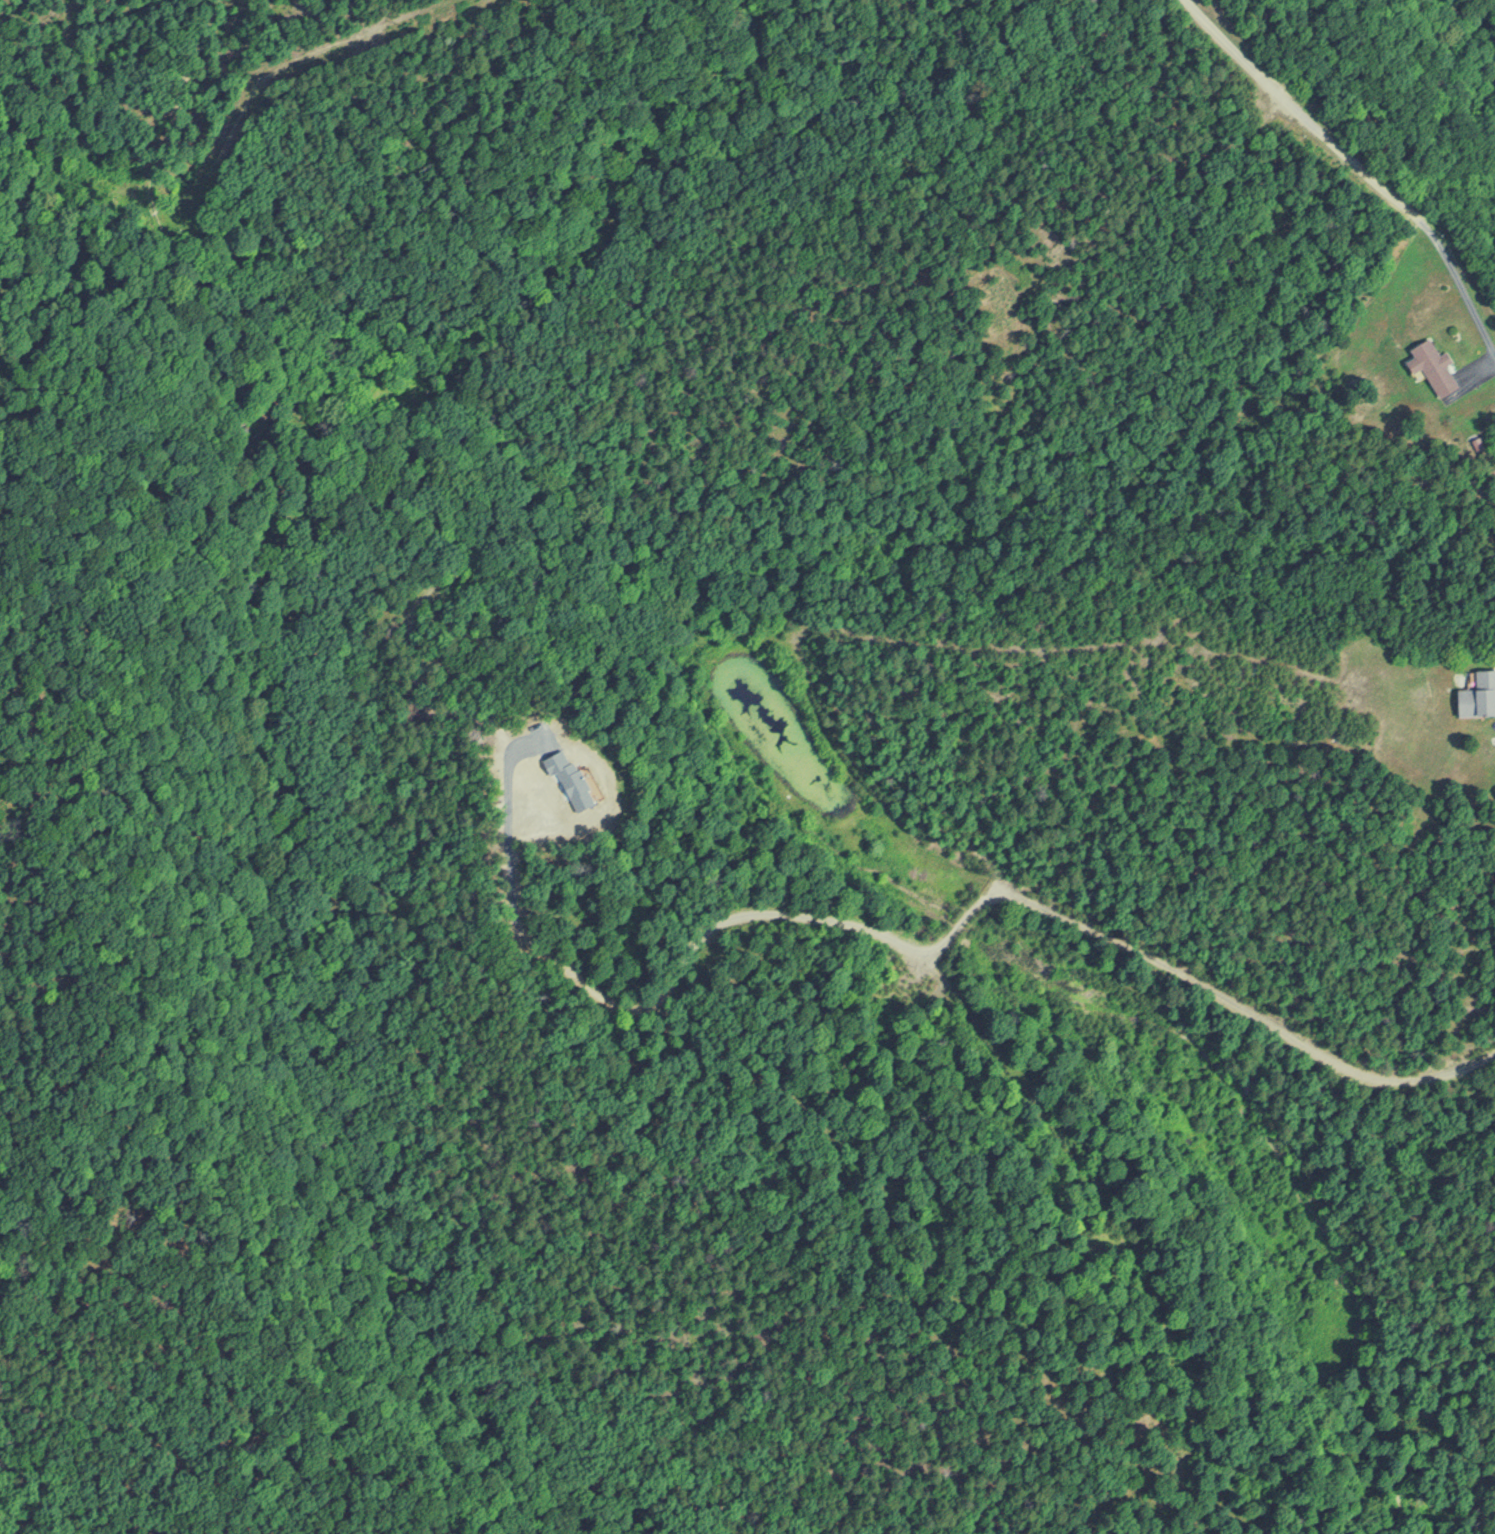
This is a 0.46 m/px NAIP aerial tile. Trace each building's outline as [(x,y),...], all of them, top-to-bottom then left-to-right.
[(1412,347),(1416,356),(1409,359),(1415,372),(1425,367),(1439,397),(1460,387),(1445,354),(1441,356),(1432,337),(1412,347)] [(1478,667),(1478,686),(1460,686),(1461,713),(1494,713),(1494,667),(1478,667)]
